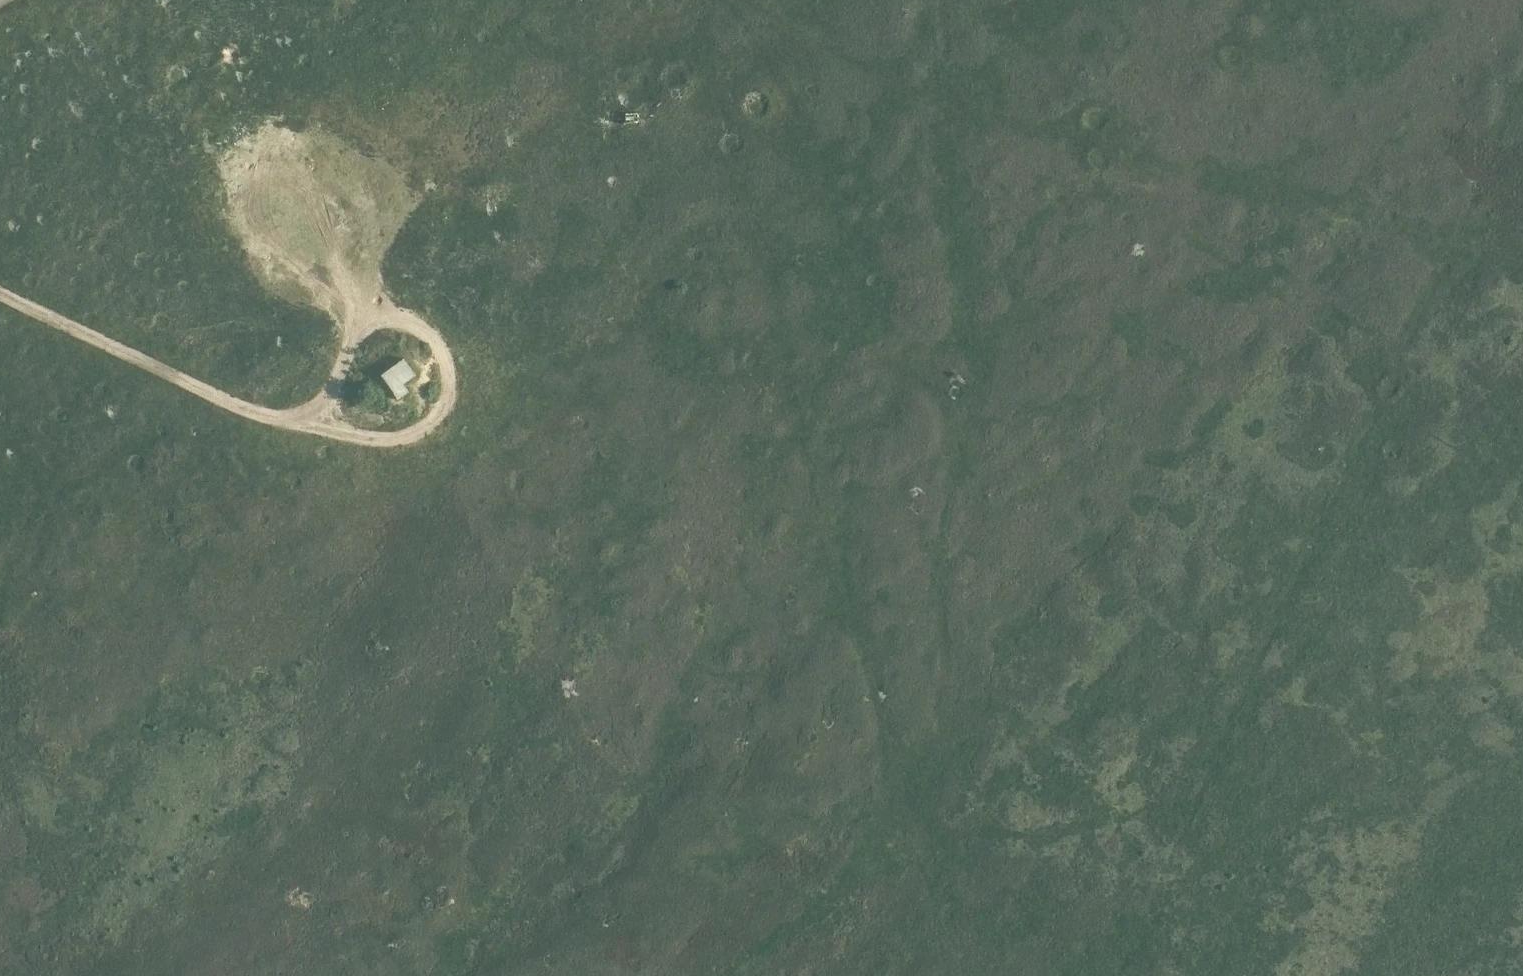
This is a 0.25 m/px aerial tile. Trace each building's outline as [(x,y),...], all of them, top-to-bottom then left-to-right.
[(417,376),(404,359),(381,377),(399,400),(409,392),(404,386),(417,376)]
